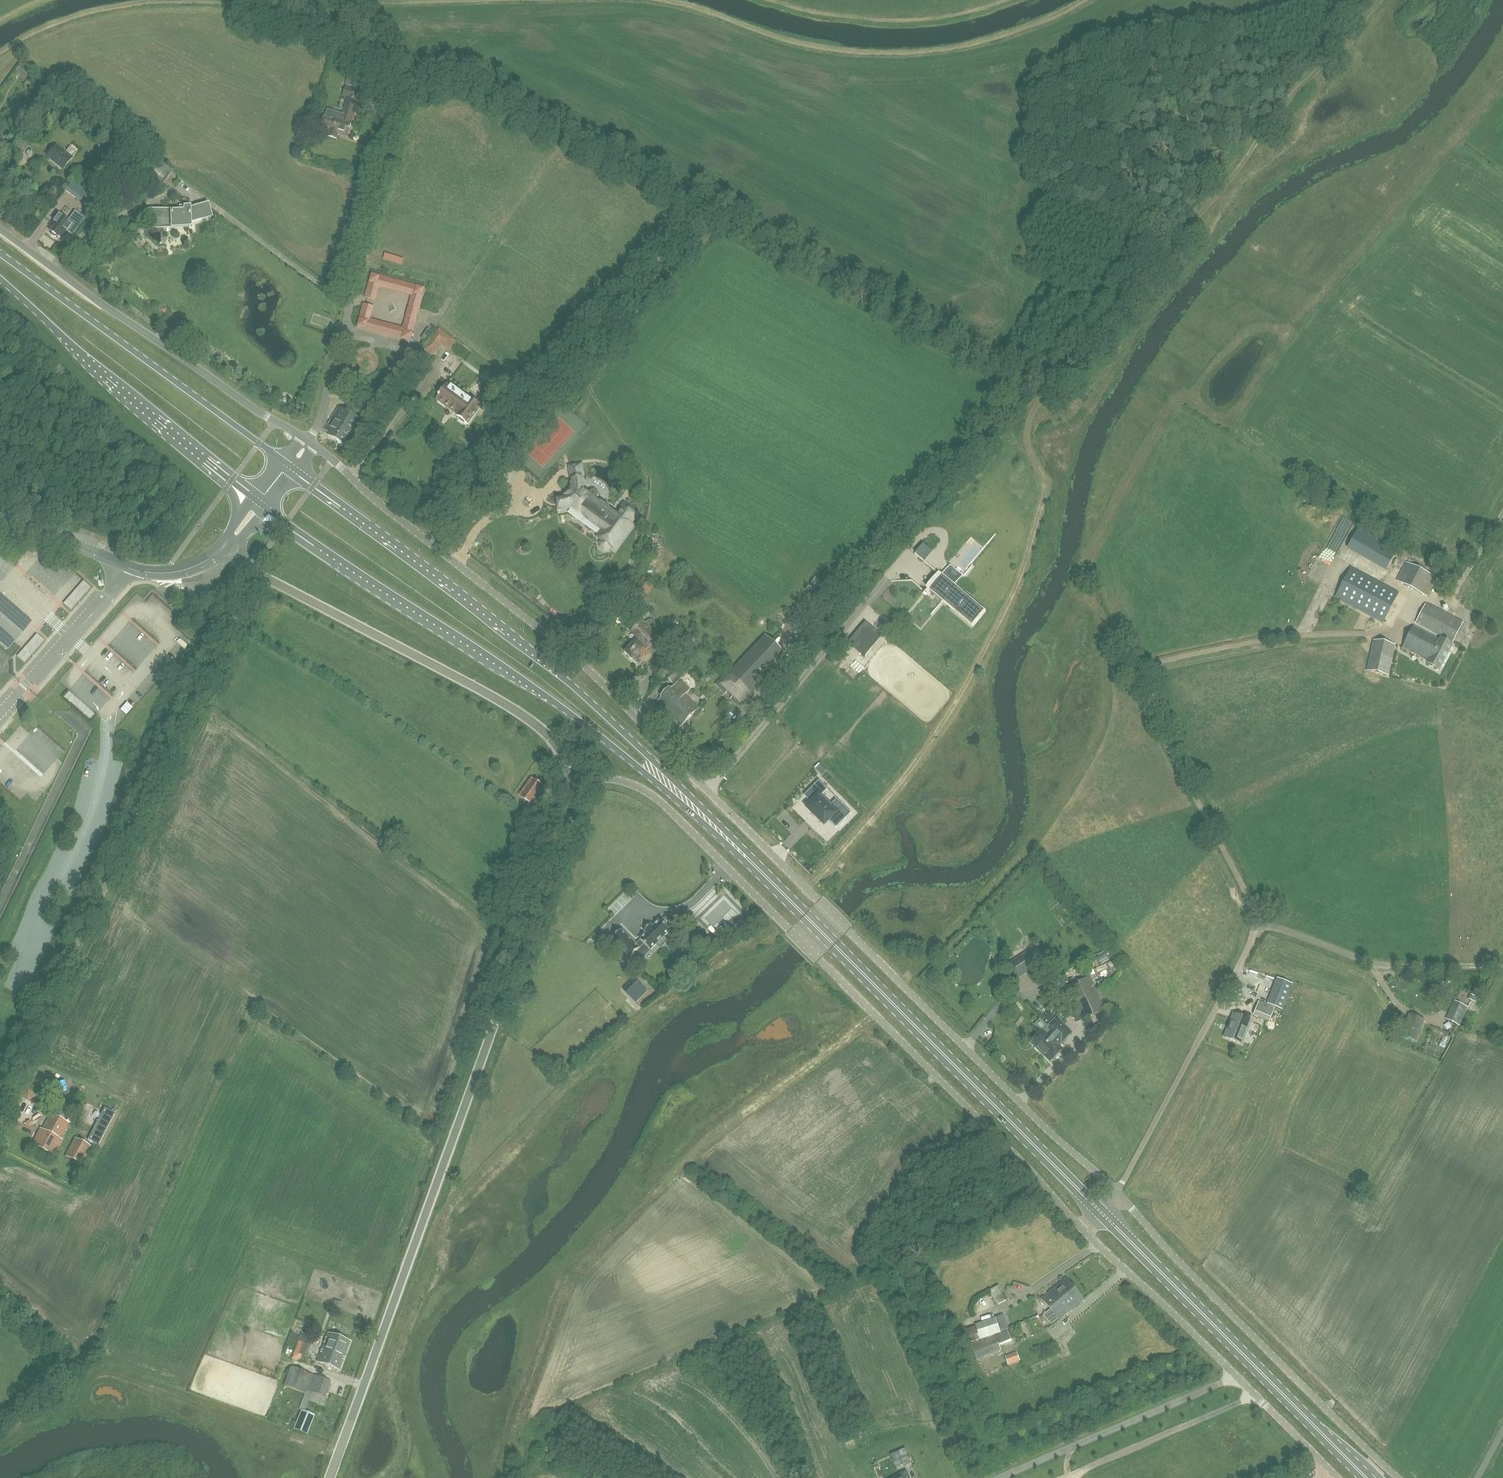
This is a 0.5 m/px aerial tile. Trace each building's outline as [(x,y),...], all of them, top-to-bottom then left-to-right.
[(30,73),(20,65),(15,71),(25,78),(30,73)] [(412,68),(405,73),(412,84),(420,79),(412,68)] [(348,74),(346,82),(355,84),(357,76),(348,74)] [(350,132),(361,90),(346,86),(343,96),(347,97),(342,115),(337,114),(336,117),(326,114),(323,124),(332,126),(330,134),(339,136),(341,130),(350,132)] [(71,158),(75,153),(68,148),(64,153),(55,146),(49,154),(46,152),(44,155),(46,157),(47,157),(62,169),(71,158)] [(159,187),(171,171),(151,157),(140,172),(159,187)] [(73,178),(64,191),(90,210),(99,197),(73,178)] [(191,221),(211,216),(208,204),(191,208),(191,206),(181,206),(181,209),(150,210),(150,226),(191,225),(191,221)] [(84,219),(75,212),(67,221),(58,214),(49,226),(52,228),(50,231),(51,232),(51,235),(52,236),(56,235),(57,237),(58,235),(61,238),(67,231),(72,236),(84,219)] [(426,287),(373,273),(367,296),(375,298),(379,284),(415,293),(411,308),(419,311),(426,287)] [(373,305),(365,303),(358,326),(411,340),(418,317),(409,315),(405,330),(369,320),(373,305)] [(433,338),(426,348),(435,354),(442,343),(448,348),(455,339),(443,331),(436,341),(433,338)] [(355,341),(354,347),(365,350),(367,344),(355,341)] [(468,424),(481,405),(471,398),(470,399),(448,383),(437,398),(459,414),(457,416),(459,417),(459,420),(463,423),(466,423),(468,424)] [(337,440),(353,414),(339,406),(325,430),(330,432),(328,435),(337,440)] [(353,414),(337,440),(345,445),(347,443),(352,446),(366,422),(353,414)] [(632,525),(631,524),(630,524),(638,513),(625,504),(617,514),(596,499),(597,497),(589,492),(588,494),(584,491),(582,476),(584,475),(582,464),(570,466),(571,476),(572,476),(573,487),(565,497),(565,498),(558,499),(560,509),(572,507),(585,517),(586,516),(604,529),(599,536),(603,539),(600,543),(601,547),(605,549),(609,549),(611,545),(615,548),(632,525)] [(1345,517),(1324,556),(1334,561),(1354,522),(1345,517)] [(1398,550),(1384,542),(1374,560),(1388,568),(1398,550)] [(912,557),(866,611),(874,618),(880,610),(892,621),(905,606),(909,609),(936,577),(912,557)] [(1427,597),(1436,578),(1406,563),(1396,581),(1427,597)] [(942,575),(930,591),(943,601),(955,612),(970,624),(972,626),(984,611),(982,610),(971,601),(955,587),(955,586),(963,577),(950,566),(942,575)] [(1351,567),(1335,598),(1383,624),(1399,593),(1351,567)] [(628,606),(639,612),(655,585),(643,579),(628,606)] [(71,610),(91,587),(83,581),(64,603),(71,610)] [(0,597),(0,615),(22,634),(31,624),(0,597)] [(1453,642),(1462,624),(1425,605),(1416,623),(1453,642)] [(652,631),(655,629),(656,627),(655,624),(652,622),(650,621),(648,622),(646,625),(641,620),(632,630),(638,636),(628,646),(627,645),(624,648),(625,649),(624,651),(635,662),(650,646),(654,651),(663,641),(652,631)] [(865,622),(848,643),(865,657),(865,656),(864,655),(880,635),(882,636),(865,622)] [(1427,663),(1439,670),(1453,645),(1440,638),(1439,640),(1414,627),(1403,647),(1428,661),(1427,663)] [(14,644),(0,632),(0,646),(7,652),(14,644)] [(37,634),(23,649),(17,656),(25,663),(45,640),(37,634)] [(726,676),(718,684),(726,693),(728,691),(734,696),(732,698),(741,706),(748,698),(747,697),(786,656),(765,637),(727,677),(726,676)] [(1389,676),(1395,645),(1372,639),(1366,670),(1389,676)] [(691,690),(681,679),(658,703),(681,726),(699,708),(686,695),(691,690)] [(90,720),(95,714),(69,691),(64,697),(90,720)] [(820,765),(816,769),(822,775),(826,770),(820,765)] [(819,796),(811,803),(807,808),(824,825),(829,820),(836,828),(846,818),(832,804),(821,794),(826,789),(827,790),(828,789),(826,788),(820,782),(819,780),(818,781),(811,788),(819,796)] [(543,788),(532,781),(522,796),(531,802),(526,809),(535,815),(547,798),(539,793),(543,788)] [(716,919),(707,919),(712,931),(719,928),(721,932),(738,924),(740,924),(747,921),(732,890),(727,890),(716,895),(716,919)] [(616,904),(611,909),(617,915),(622,911),(616,904)] [(631,958),(635,953),(644,944),(650,951),(657,944),(660,948),(667,941),(664,937),(670,931),(660,921),(653,927),(651,925),(644,931),(647,934),(636,945),(621,930),(612,939),(631,958)] [(1038,965),(1032,956),(1029,951),(1009,964),(1018,978),(1038,965)] [(1068,986),(1076,1004),(1097,995),(1098,995),(1090,977),(1068,986)] [(1278,979),(1268,1004),(1280,1009),(1283,1011),(1294,985),(1278,979)] [(636,981),(625,992),(631,997),(642,986),(636,981)] [(650,1000),(654,987),(647,984),(642,997),(650,1000)] [(1076,1004),(1078,1009),(1082,1019),(1096,1013),(1099,1021),(1108,1018),(1104,1010),(1098,995),(1097,995),(1076,1004)] [(1457,1024),(1465,1006),(1455,1001),(1447,1019),(1457,1024)] [(1259,1002),(1254,1016),(1270,1022),(1275,1008),(1259,1002)] [(1224,1036),(1242,1044),(1251,1021),(1233,1014),(1224,1036)] [(1424,1020),(1410,1015),(1402,1036),(1416,1041),(1424,1020)] [(1040,1052),(1065,1027),(1058,1020),(1050,1029),(1048,1026),(1040,1019),(1034,1025),(1041,1032),(1031,1042),(1036,1046),(1035,1046),(1040,1052)] [(1053,1060),(1058,1056),(1056,1054),(1062,1049),(1057,1044),(1061,1040),(1063,1042),(1071,1033),(1065,1027),(1040,1052),(1041,1052),(1041,1051),(1051,1060),(1052,1059),(1053,1060)] [(1446,1037),(1442,1047),(1448,1049),(1451,1039),(1446,1037)] [(43,1100),(46,1093),(47,1093),(45,1092),(27,1082),(19,1096),(34,1104),(37,1097),(43,1100)] [(58,1142),(68,1122),(51,1113),(42,1131),(39,1130),(33,1144),(54,1155),(60,1143),(58,1142)] [(91,1146),(74,1138),(65,1155),(81,1164),(91,1146)] [(1074,1288),(1065,1278),(1041,1298),(1050,1309),(1074,1288)] [(998,1304),(1006,1300),(998,1286),(990,1290),(998,1304)] [(1083,1299),(1074,1288),(1050,1309),(1058,1319),(1083,1299)] [(975,1327),(979,1338),(979,1339),(1000,1332),(995,1319),(975,1326),(975,1327)] [(979,1338),(975,1327),(962,1331),(967,1343),(979,1338)] [(306,1362),(313,1337),(301,1333),(292,1357),(306,1362)] [(318,1361),(339,1369),(350,1341),(328,1333),(318,1361)] [(970,1345),(977,1360),(1001,1350),(995,1335),(970,1345)] [(1008,1363),(1019,1359),(1017,1352),(1005,1356),(1008,1363)] [(299,1391),(306,1371),(291,1366),(284,1385),(299,1391)] [(313,1374),(299,1408),(299,1409),(301,1410),(293,1428),(306,1433),(315,1414),(305,1410),(309,1400),(324,1405),(327,1397),(326,1396),(331,1381),(313,1374)] [(905,1449),(898,1452),(901,1459),(904,1466),(911,1463),(905,1449)]
